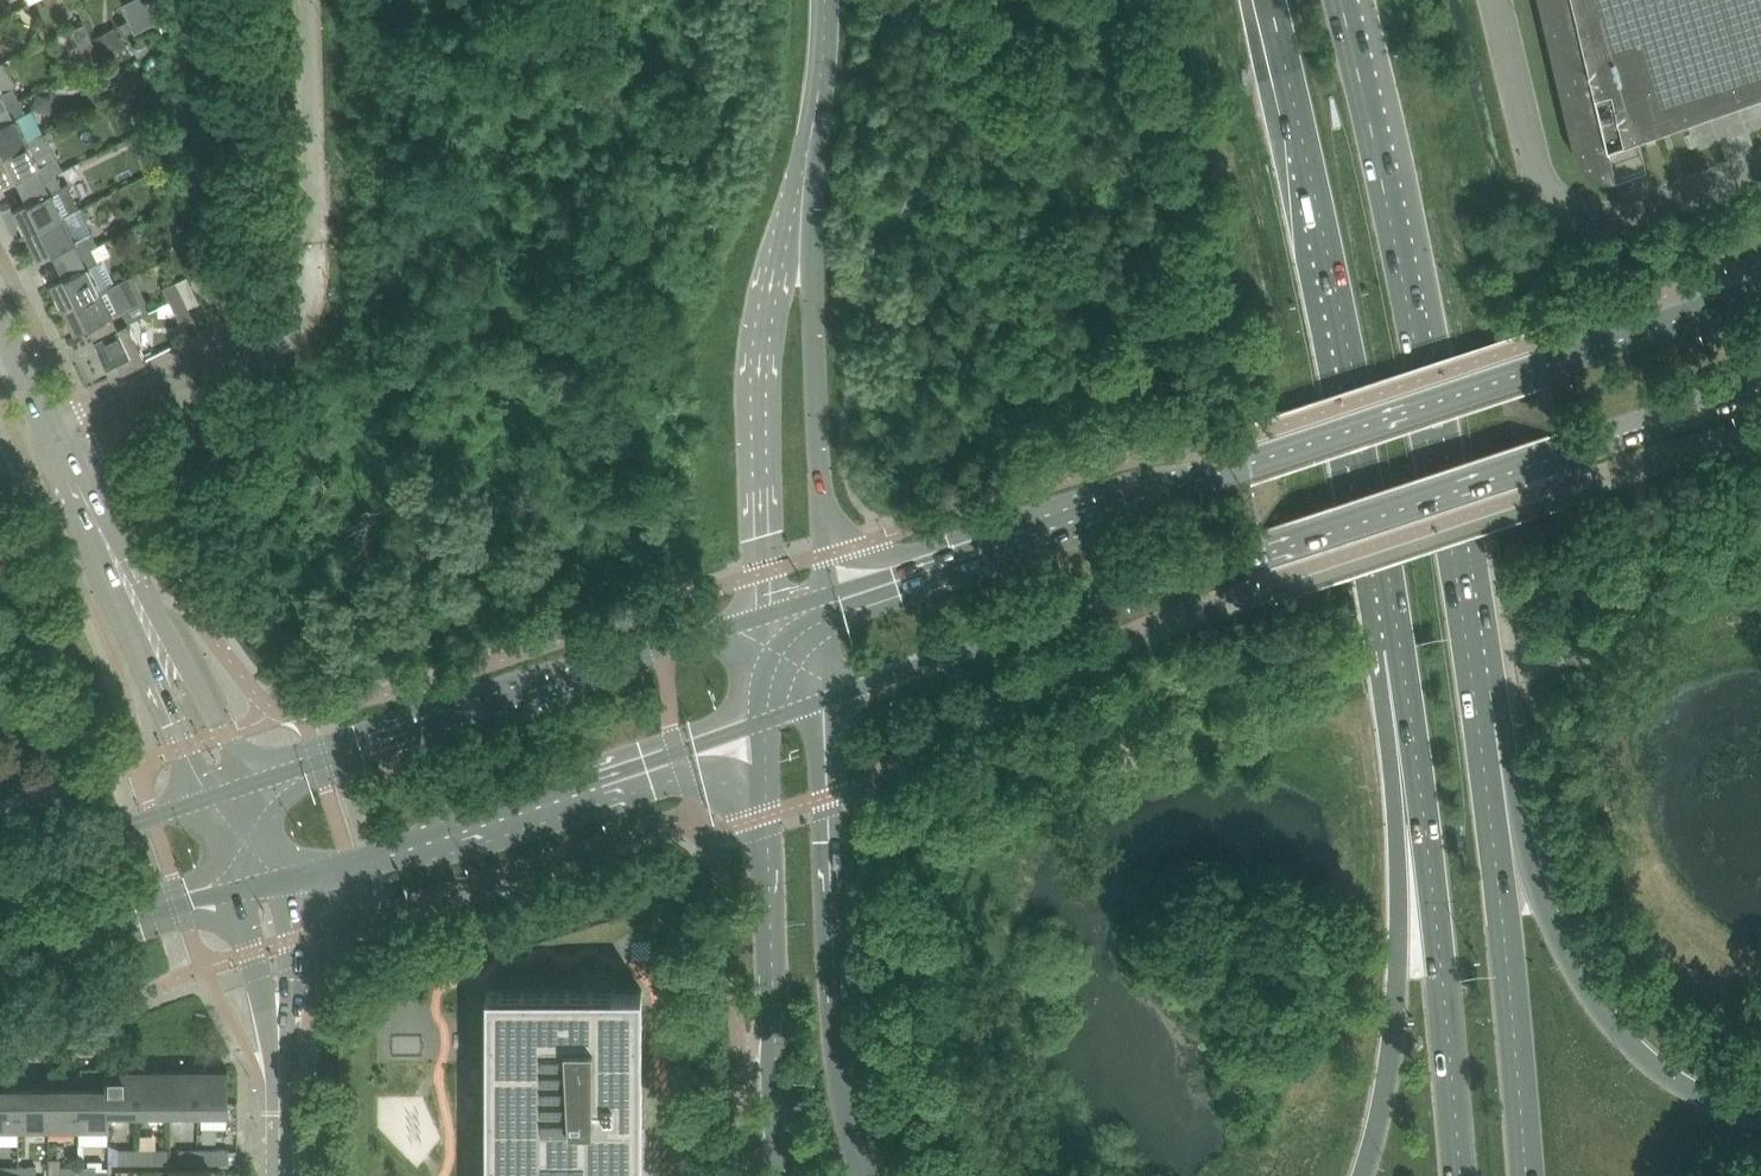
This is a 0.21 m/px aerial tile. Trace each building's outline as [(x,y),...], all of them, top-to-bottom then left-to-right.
[(123,3),(136,31),(154,22),(143,0),(130,0),(123,3)] [(1575,152),(1576,155),(1577,157),(1578,160),(1580,163),(1582,166),(1585,168),(1587,170),(1590,172),(1595,175),(1598,176),(1601,177),(1605,177),(1608,177),(1611,177),(1616,176),(1609,149),(1608,143),(1625,138),(1760,90),(1760,0),(1539,0),(1575,152)] [(85,22),(73,28),(84,50),(96,44),(85,22)] [(117,29),(96,39),(104,56),(125,45),(117,29)] [(20,98),(14,85),(5,89),(0,79),(0,108),(20,98)] [(30,139),(45,132),(33,107),(27,111),(20,98),(0,108),(0,154),(30,139)] [(154,103),(140,110),(149,126),(162,119),(154,103)] [(24,188),(57,172),(64,168),(46,131),(44,132),(0,154),(0,176),(3,183),(18,176),(24,188)] [(163,132),(152,132),(152,147),(163,146),(163,132)] [(15,207),(27,232),(79,207),(68,183),(63,185),(57,172),(24,188),(30,200),(15,207)] [(54,250),(60,262),(93,246),(87,233),(91,231),(79,207),(27,232),(40,257),(54,250)] [(52,281),(64,306),(116,281),(104,257),(99,259),(93,246),(60,262),(66,274),(52,281)] [(188,275),(177,280),(190,305),(200,300),(188,275)] [(90,324),(96,336),(129,320),(123,307),(131,303),(119,279),(116,281),(64,306),(76,331),(90,324)] [(177,280),(177,279),(164,286),(177,312),(190,305),(177,280)] [(129,320),(96,336),(109,361),(118,357),(124,369),(147,358),(129,320)] [(643,988),(487,988),(487,1175),(643,1175),(643,988)] [(108,1068),(108,1085),(109,1110),(139,1110),(139,1068),(108,1068)] [(169,1068),(139,1068),(139,1110),(169,1110),(169,1068)] [(199,1068),(169,1068),(169,1110),(199,1110),(199,1068)] [(229,1068),(199,1068),(199,1110),(229,1110),(229,1068)] [(68,1085),(49,1085),(49,1127),(79,1127),(79,1081),(68,1081),(68,1085)] [(90,1081),(79,1081),(79,1127),(109,1127),(109,1110),(108,1085),(90,1085),(90,1081)] [(19,1082),(8,1082),(8,1085),(0,1085),(0,1127),(19,1127),(19,1082)] [(31,1082),(19,1082),(19,1127),(49,1127),(49,1085),(31,1085),(31,1082)] [(139,1161),(139,1147),(121,1147),(121,1161),(139,1161)] [(156,1147),(139,1147),(139,1161),(156,1161),(156,1147)] [(199,1160),(199,1147),(181,1147),(181,1160),(199,1160)] [(216,1147),(199,1147),(199,1160),(216,1160),(229,1160),(229,1147),(216,1147)] [(19,1165),(3,1165),(3,1175),(19,1175),(19,1165)] [(19,1165),(19,1175),(38,1175),(38,1165),(19,1165)] [(79,1165),(63,1165),(63,1175),(79,1175),(79,1165)] [(79,1165),(79,1175),(98,1175),(98,1165),(79,1165)] [(172,1175),(214,1175),(214,1168),(172,1168),(172,1175)]
